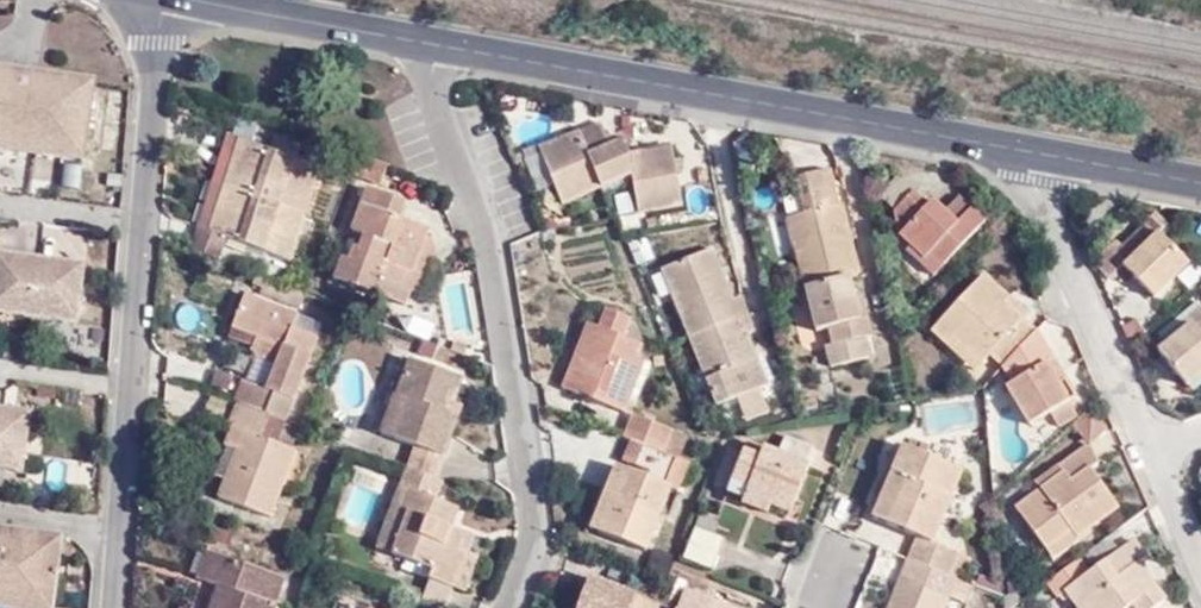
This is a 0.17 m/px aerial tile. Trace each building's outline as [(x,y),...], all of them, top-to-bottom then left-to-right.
[(13,146),(15,135),(44,140),(42,151),(70,154),(72,143),(94,146),(103,79),(46,71),(45,79),(21,76),(22,68),(0,65),(0,144),(13,146)] [(46,71),(22,68),(21,76),(45,79),(46,71)] [(602,121),(581,129),(591,153),(612,144),(602,121)] [(636,184),(639,204),(641,213),(684,206),(679,172),(677,158),(675,144),(633,152),(627,138),(612,144),(591,153),(581,129),(542,146),(566,202),(634,174),(636,184)] [(250,139),(235,134),(218,180),(202,225),(215,230),(249,140),(250,139)] [(44,140),(15,135),(13,146),(42,151),(44,140)] [(277,137),(273,149),(297,158),(302,146),(277,137)] [(293,261),(310,216),(328,171),(297,158),(273,149),(249,140),(215,230),(293,261)] [(94,146),(72,143),(70,154),(92,157),(94,146)] [(384,177),(389,163),(361,153),(355,167),(384,177)] [(686,157),(677,158),(679,172),(688,171),(686,157)] [(857,338),(868,337),(864,316),(855,318),(847,271),(856,269),(840,197),(836,198),(830,168),(798,174),(805,207),(785,211),(800,281),(811,328),(821,326),(824,344),(817,345),(822,366),(862,359),(857,338)] [(904,178),(887,195),(899,207),(916,189),(904,178)] [(631,205),(639,204),(636,184),(628,184),(631,205)] [(384,282),(413,293),(414,290),(422,273),(417,271),(425,253),(434,231),(404,220),(410,204),(370,188),(355,229),(370,235),(360,261),(345,256),(336,279),(379,296),(384,282)] [(916,189),(899,207),(904,232),(929,254),(933,250),(948,264),(991,220),(963,194),(947,209),(937,199),(932,204),(916,189)] [(1190,254),(1169,235),(1154,220),(1101,276),(1112,286),(1123,275),(1153,304),(1196,260),(1190,254)] [(560,236),(563,264),(600,260),(597,233),(560,236)] [(912,246),(940,272),(948,264),(933,250),(929,254),(916,242),(912,246)] [(761,329),(753,310),(745,291),(737,296),(715,246),(662,268),(692,337),(721,406),(773,383),(763,356),(752,332),(761,329)] [(42,256),(0,251),(0,312),(34,316),(42,256)] [(422,273),(414,290),(418,291),(433,256),(425,253),(417,271),(422,273)] [(89,262),(42,256),(34,316),(81,322),(89,262)] [(855,318),(864,316),(856,269),(847,271),(855,318)] [(985,364),(996,375),(1000,371),(1032,338),(1018,324),(999,306),(1007,297),(985,275),(941,323),(985,364)] [(311,294),(271,279),(265,293),(305,309),(311,294)] [(384,282),(379,296),(408,307),(413,293),(384,282)] [(303,315),(251,294),(239,327),(264,336),(257,354),(262,356),(245,401),(293,420),(323,338),(298,329),(303,315)] [(1018,324),(1028,316),(1007,297),(999,306),(1018,324)] [(586,354),(568,395),(599,407),(604,395),(624,403),(639,363),(630,359),(636,346),(619,338),(626,321),(604,312),(596,331),(585,326),(576,350),(586,354)] [(303,315),(298,329),(323,338),(328,324),(303,315)] [(985,364),(941,323),(932,333),(976,374),(985,364)] [(1198,329),(1194,325),(1162,351),(1189,386),(1200,376),(1200,326),(1198,329)] [(455,336),(450,348),(465,354),(470,342),(455,336)] [(857,338),(862,359),(872,357),(868,337),(857,338)] [(1074,402),(1032,338),(1000,371),(1011,389),(1006,393),(1018,415),(1025,411),(1035,427),(1048,419),(1055,429),(1072,419),(1065,407),(1074,402)] [(576,350),(559,391),(568,395),(586,354),(576,350)] [(763,356),(773,383),(780,380),(769,354),(763,356)] [(467,380),(417,361),(403,400),(415,404),(401,440),(420,447),(448,457),(463,417),(454,414),(467,380)] [(604,395),(599,407),(619,414),(624,403),(604,395)] [(399,410),(390,435),(401,440),(415,404),(403,400),(399,410)] [(305,449),(296,446),(286,441),(292,423),(293,420),(245,401),(237,422),(242,424),(235,443),(242,445),(249,448),(238,478),(232,475),(226,494),(280,514),(305,449)] [(0,406),(0,465),(26,469),(34,411),(0,406)] [(1025,411),(1018,415),(1028,431),(1035,427),(1025,411)] [(1100,435),(1083,418),(1069,432),(1085,449),(1100,435)] [(629,444),(632,445),(681,464),(689,442),(629,419),(621,441),(629,444)] [(292,423),(286,441),(296,446),(303,428),(292,423)] [(759,451),(805,469),(815,444),(784,430),(778,446),(763,440),(759,451)] [(771,500),(767,508),(788,516),(805,469),(759,451),(763,440),(746,434),(731,478),(748,485),(746,491),(771,500)] [(632,445),(629,444),(621,465),(653,477),(651,483),(627,473),(604,536),(642,551),(666,489),(673,492),(684,465),(681,464),(632,445)] [(249,448),(242,445),(232,475),(238,478),(249,448)] [(413,465),(423,470),(441,476),(448,457),(420,447),(413,465)] [(908,561),(918,565),(966,584),(974,561),(931,543),(959,471),(903,447),(892,472),(900,475),(881,523),(916,538),(908,561)] [(1066,539),(1072,545),(1113,515),(1086,479),(1095,474),(1084,451),(1053,473),(1058,480),(1011,514),(1043,557),(1066,539)] [(900,475),(892,472),(883,469),(868,508),(876,510),(873,520),(881,523),(900,475)] [(456,482),(441,476),(423,470),(416,488),(423,492),(415,510),(421,512),(405,554),(445,570),(442,578),(465,587),(477,554),(468,550),(475,532),(465,528),(456,525),(463,505),(449,499),(456,482)] [(604,536),(627,473),(620,471),(596,533),(604,536)] [(739,507),(764,517),(767,508),(771,500),(746,491),(748,485),(731,478),(724,493),(741,500),(739,507)] [(416,488),(392,549),(405,554),(421,512),(415,510),(423,492),(416,488)] [(463,505),(456,525),(465,528),(472,509),(463,505)] [(21,526),(0,523),(0,536),(19,538),(21,526)] [(731,536),(700,524),(688,555),(719,567),(731,536)] [(11,607),(25,607),(32,607),(34,596),(60,599),(69,532),(21,526),(19,538),(0,536),(0,593),(13,594),(11,607)] [(468,550),(477,554),(484,536),(475,532),(468,550)] [(1066,539),(1043,557),(1047,563),(1072,545),(1066,539)] [(213,548),(207,546),(199,568),(204,570),(203,573),(214,577),(225,550),(214,545),(213,548)] [(1070,591),(1083,607),(1161,607),(1164,606),(1137,569),(1144,564),(1131,546),(1070,591)] [(292,576),(225,550),(214,577),(226,582),(216,607),(279,607),(292,576)] [(477,554),(465,587),(477,591),(489,559),(477,554)] [(966,584),(918,565),(907,593),(895,589),(888,607),(940,607),(945,596),(963,603),(970,585),(966,584)] [(656,606),(602,584),(592,607),(655,607),(656,606)] [(11,607),(13,594),(0,593),(0,605),(11,607)] [(32,607),(59,607),(60,599),(34,596),(32,607)]
